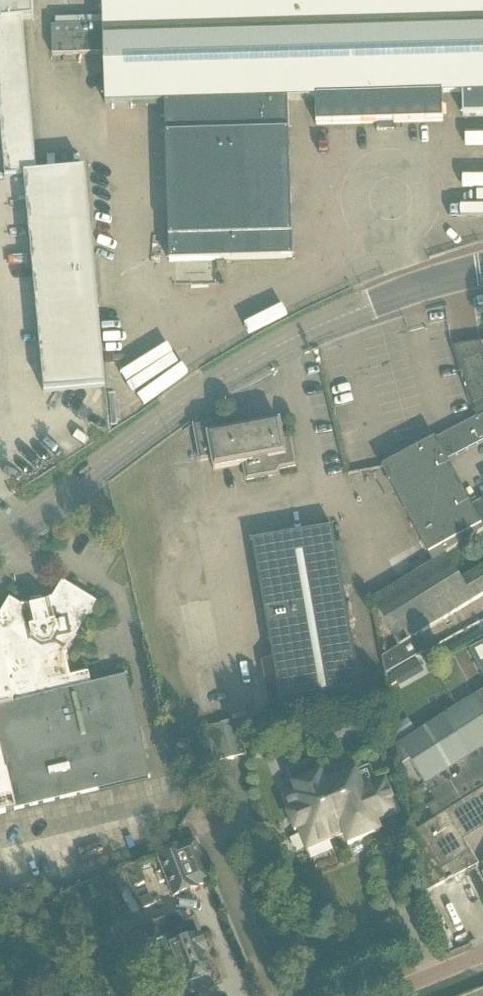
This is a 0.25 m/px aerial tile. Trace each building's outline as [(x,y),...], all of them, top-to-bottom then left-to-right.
[(1,21),(22,19),(23,20),(33,19),(33,0),(0,0),(0,7),(1,21)] [(52,23),(53,52),(104,51),(105,101),(165,99),(169,260),(292,257),(288,96),(315,96),(316,123),(376,122),(377,130),(394,130),(394,122),(442,121),(442,93),(463,93),(464,112),(462,112),(462,117),(482,116),(482,0),(103,0),(104,22),(52,23)] [(25,51),(23,20),(22,19),(1,21),(0,21),(0,54),(25,51)] [(25,51),(0,54),(0,85),(28,82),(25,51)] [(28,82),(0,85),(0,116),(31,113),(28,82)] [(31,113),(0,116),(0,126),(2,146),(34,143),(31,113)] [(37,174),(34,143),(2,146),(5,177),(23,175),(23,176),(37,175),(37,174)] [(85,170),(37,174),(37,175),(23,176),(26,204),(88,198),(85,170)] [(90,225),(88,198),(26,204),(28,230),(90,225)] [(93,252),(90,225),(28,230),(31,257),(93,252)] [(95,279),(93,252),(31,257),(33,284),(95,279)] [(98,305),(95,279),(33,284),(36,311),(98,305)] [(100,332),(98,305),(36,311),(38,338),(100,332)] [(103,359),(100,332),(38,338),(41,365),(103,359)] [(473,405),(482,399),(482,348),(481,343),(452,347),(473,405)] [(165,373),(172,368),(166,358),(112,390),(126,415),(173,388),(165,373)] [(105,388),(103,359),(41,365),(43,393),(105,388)] [(478,418),(435,440),(447,461),(458,456),(468,450),(478,445),(482,443),(482,415),(478,418)] [(246,480),(271,475),(277,474),(280,469),(296,466),(292,442),(286,437),(283,438),(280,421),(263,424),(263,428),(247,430),(247,427),(228,431),(227,425),(220,420),(195,425),(201,460),(212,457),(214,468),(243,463),(246,480)] [(447,461),(435,440),(382,468),(434,561),(444,555),(482,532),(482,527),(472,506),(463,489),(447,461)] [(472,506),(482,527),(482,500),(472,506)] [(333,528),(253,543),(273,662),(284,720),(364,706),(333,528)] [(122,538),(114,539),(117,551),(125,549),(122,538)] [(465,543),(444,555),(451,567),(472,554),(465,543)] [(472,554),(451,567),(457,579),(479,566),(472,554)] [(434,561),(371,599),(399,646),(413,638),(441,621),(452,615),(472,603),(471,602),(464,590),(457,579),(451,567),(444,555),(434,561)] [(457,579),(464,590),(482,579),(482,573),(479,566),(457,579)] [(121,567),(113,569),(116,581),(123,579),(121,567)] [(88,587),(84,569),(47,577),(51,596),(88,587)] [(123,579),(116,581),(118,592),(126,590),(123,579)] [(464,590),(471,602),(482,595),(482,579),(464,590)] [(93,606),(88,587),(51,596),(56,615),(93,606)] [(130,605),(122,607),(125,618),(132,616),(130,605)] [(97,625),(93,606),(56,615),(60,633),(97,625)] [(132,616),(125,618),(127,630),(135,628),(132,616)] [(101,643),(97,625),(60,633),(65,652),(101,643)] [(385,677),(423,655),(413,638),(399,646),(381,658),(385,677)] [(138,642),(131,644),(133,656),(141,654),(138,642)] [(106,662),(101,643),(65,652),(69,671),(106,662)] [(141,654),(133,656),(136,667),(144,665),(141,654)] [(69,671),(74,692),(111,683),(106,662),(69,671)] [(118,711),(113,691),(76,699),(81,720),(118,711)] [(150,692),(142,694),(145,705),(153,703),(150,692)] [(393,749),(403,765),(409,761),(424,785),(422,786),(424,789),(426,787),(436,802),(443,814),(482,789),(482,693),(393,749)] [(153,703),(145,705),(148,716),(156,715),(153,703)] [(122,730),(118,711),(81,720),(85,739),(122,730)] [(243,720),(224,724),(224,723),(206,727),(215,763),(246,755),(240,729),(245,727),(243,720)] [(159,729),(151,731),(154,742),(162,741),(159,729)] [(126,749),(122,730),(85,739),(90,758),(126,749)] [(162,741),(154,742),(157,754),(164,752),(162,741)] [(131,768),(126,749),(90,758),(94,776),(131,768)] [(168,766),(160,768),(163,780),(171,778),(168,766)] [(135,786),(131,768),(94,776),(99,795),(135,786)] [(294,790),(283,794),(307,849),(344,834),(348,845),(380,831),(376,823),(398,813),(391,795),(385,781),(378,784),(363,791),(357,778),(355,772),(325,785),(320,774),(293,786),(294,790)] [(171,778),(163,780),(165,791),(173,789),(171,778)] [(140,805),(135,786),(99,795),(103,814),(140,805)] [(0,790),(0,825),(14,822),(8,799),(6,800),(4,789),(0,790)] [(410,836),(420,896),(479,865),(471,851),(464,840),(482,829),(482,789),(443,814),(434,820),(410,836)] [(177,804),(169,805),(172,817),(179,815),(177,804)] [(192,834),(181,838),(183,845),(195,841),(192,834)] [(210,881),(195,841),(157,856),(173,897),(197,888),(196,887),(210,881)] [(95,884),(84,889),(89,902),(101,897),(95,884)] [(184,983),(185,984),(211,974),(204,955),(207,954),(201,939),(198,940),(192,923),(158,936),(153,925),(130,934),(141,963),(148,960),(148,961),(149,961),(155,976),(161,974),(167,990),(184,983)]
